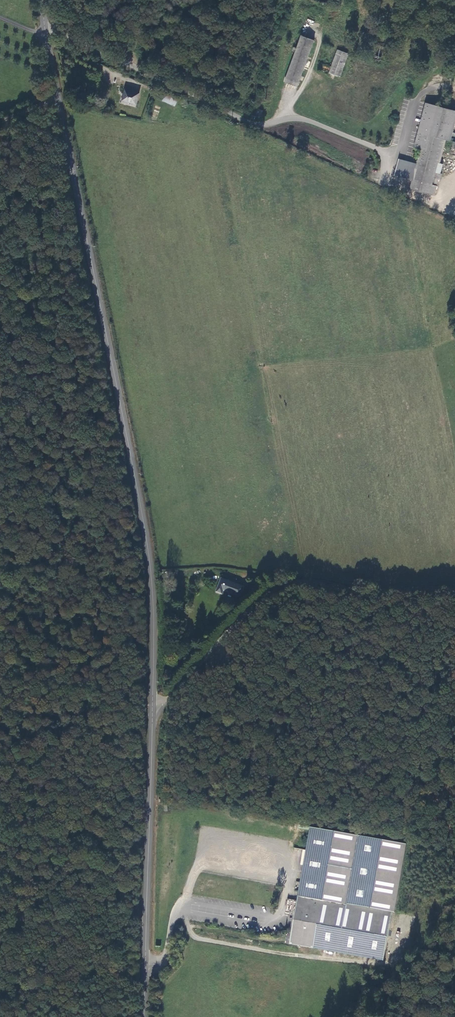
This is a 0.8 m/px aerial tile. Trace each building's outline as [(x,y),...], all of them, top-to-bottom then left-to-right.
[(297,86),(314,40),(301,35),(297,48),(293,46),(291,50),(295,52),(283,82),(297,86)] [(340,77),(349,53),(338,49),(329,73),(340,77)] [(138,92),(123,88),(122,93),(124,94),(122,100),(126,101),(126,100),(135,102),(138,92)] [(175,106),(178,99),(163,92),(161,99),(175,106)] [(426,104),(416,138),(421,139),(417,154),(401,149),(396,166),(410,170),(408,179),(432,186),(434,179),(440,181),(442,175),(440,175),(443,164),(438,163),(445,140),(450,142),(454,128),(454,112),(426,104)] [(263,110),(257,108),(255,114),(261,117),(263,110)] [(246,587),(222,579),(216,593),(222,595),(223,592),(241,599),(246,587)] [(289,947),(384,962),(391,914),(393,914),(405,846),(309,830),(289,947)]
